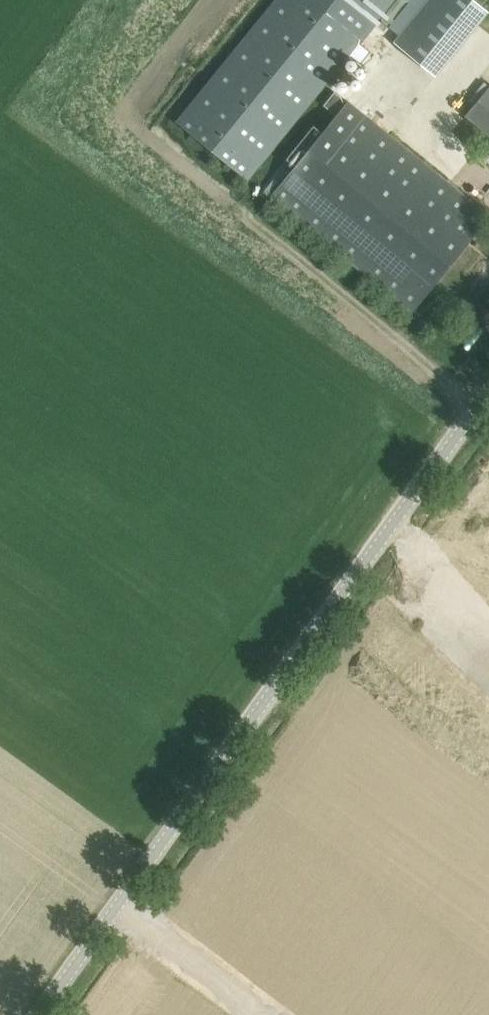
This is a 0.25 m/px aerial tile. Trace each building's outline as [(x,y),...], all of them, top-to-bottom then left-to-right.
[(176,120),(249,179),(351,53),(362,61),(371,50),(361,41),(394,0),(274,0),(176,120)] [(472,0),(428,0),(395,41),(437,75),(488,13),(472,0)] [(467,114),(488,132),(488,86),(467,114)] [(336,89),(325,102),(338,113),(322,132),(314,125),(287,158),(295,164),(270,195),(410,310),(488,215),(488,213),(350,98),(349,99),(336,89)]
